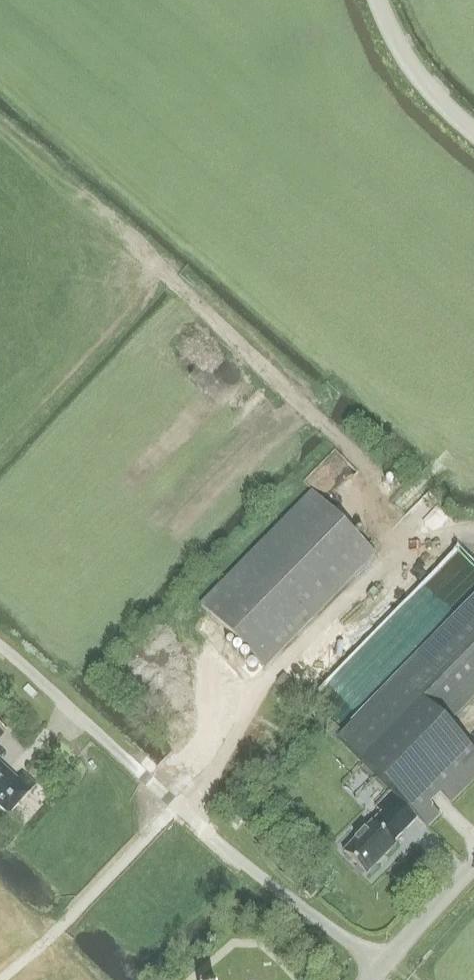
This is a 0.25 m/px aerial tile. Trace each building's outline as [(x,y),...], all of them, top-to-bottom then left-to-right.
[(264,668),(376,554),(313,492),(201,606),(264,668)] [(449,569),(387,635),(409,655),(470,589),(449,569)] [(473,696),(473,604),(346,735),(339,742),(392,793),(377,809),(382,814),(373,823),(343,853),(367,875),(396,845),(393,843),(406,830),(417,818),(427,827),(440,814),(429,804),(440,793),(451,803),(473,779),(473,751),(446,724),(473,696)] [(339,742),(346,735),(285,675),(278,681),(339,742)] [(0,764),(0,808),(9,816),(30,792),(36,785),(23,774),(17,780),(0,764)] [(311,899),(317,892),(311,886),(304,893),(311,899)]
